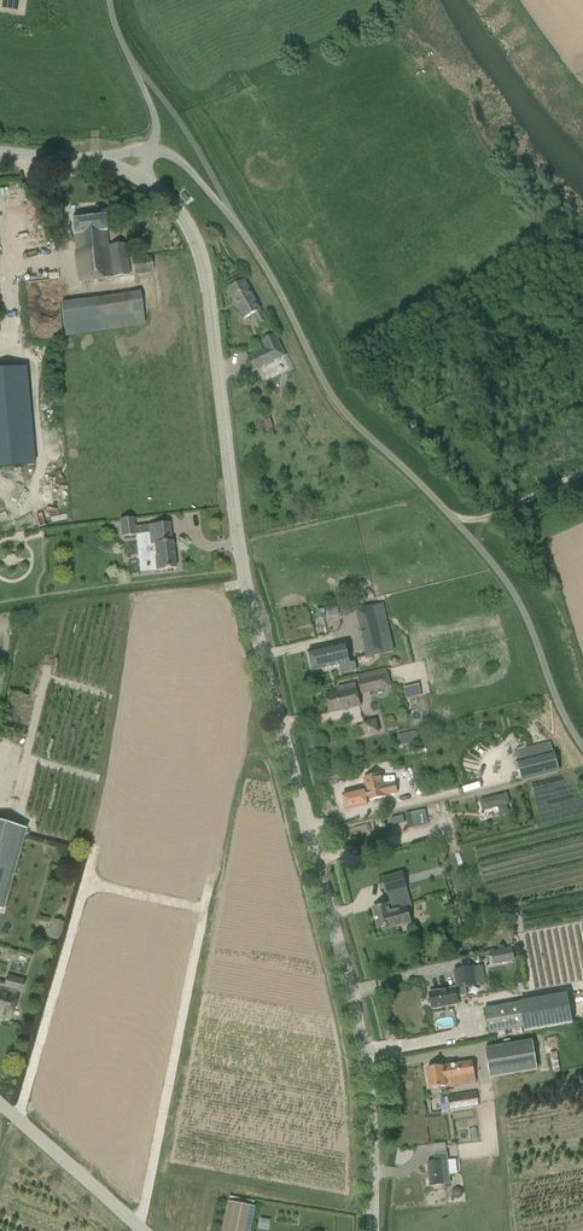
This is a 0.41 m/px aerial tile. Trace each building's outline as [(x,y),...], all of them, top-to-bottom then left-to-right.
[(79,282),(111,278),(130,276),(126,244),(107,246),(106,232),(105,216),(71,220),(73,235),(79,282)] [(133,274),(153,272),(151,256),(151,255),(132,257),(133,274)] [(245,280),(228,289),(244,318),(253,313),(259,324),(267,320),(260,309),(245,280)] [(88,298),(62,301),(67,335),(93,331),(88,298)] [(286,356),(275,334),(261,341),(265,349),(248,357),(254,371),(286,356)] [(0,369),(0,467),(34,464),(25,367),(0,369)] [(262,420),(266,430),(274,427),(270,417),(262,420)] [(134,518),(121,519),(122,536),(136,535),(134,518)] [(147,521),(152,578),(180,575),(173,518),(147,521)] [(385,654),(374,605),(356,609),(367,658),(385,654)] [(337,666),(339,665),(340,666),(341,673),(357,669),(355,662),(350,663),(345,643),(308,651),(312,666),(313,672),(337,666)] [(384,689),(380,674),(358,679),(362,694),(384,689)] [(330,712),(359,706),(355,683),(337,687),(338,692),(326,694),(330,712)] [(404,688),(407,700),(420,697),(416,685),(404,688)] [(365,723),(368,734),(378,732),(376,720),(365,723)] [(419,741),(417,731),(397,735),(399,745),(419,741)] [(558,769),(553,751),(551,743),(551,742),(516,751),(518,760),(517,760),(521,779),(558,769)] [(369,781),(370,792),(396,789),(395,778),(369,781)] [(347,811),(367,806),(367,803),(363,790),(343,795),(347,811)] [(506,793),(479,800),(482,809),(497,805),(500,816),(508,814),(505,803),(508,803),(506,793)] [(392,818),(393,825),(405,822),(403,815),(392,818)] [(379,828),(385,826),(383,819),(376,820),(379,828)] [(3,911),(26,830),(0,823),(0,910),(3,911)] [(406,887),(402,874),(385,878),(389,892),(392,891),(406,887)] [(388,904),(373,909),(375,918),(374,919),(373,921),(374,925),(376,926),(377,925),(378,928),(390,925),(391,929),(411,923),(407,908),(412,907),(406,887),(392,891),(395,902),(388,904)] [(53,918),(47,935),(56,939),(62,921),(53,918)] [(512,949),(491,953),(493,964),(514,960),(512,949)] [(458,1004),(457,997),(468,995),(466,987),(477,985),(473,965),(453,970),(457,988),(429,993),(432,1009),(458,1004)] [(10,1019),(17,993),(22,994),(26,980),(7,975),(5,982),(0,981),(0,1016),(10,1019)] [(568,994),(494,1007),(485,1009),(489,1033),(524,1027),(525,1032),(573,1022),(568,994)] [(524,1071),(538,1069),(533,1040),(486,1048),(491,1077),(524,1071)] [(561,1071),(557,1051),(550,1053),(554,1072),(561,1071)] [(455,1064),(450,1065),(427,1069),(430,1089),(447,1086),(446,1086),(451,1085),(452,1088),(477,1084),(473,1061),(455,1064)] [(476,1092),(448,1096),(450,1110),(478,1106),(476,1092)] [(429,1186),(450,1184),(447,1153),(434,1154),(435,1161),(427,1162),(429,1186)] [(254,1207),(227,1202),(221,1230),(249,1230),(254,1207)]
